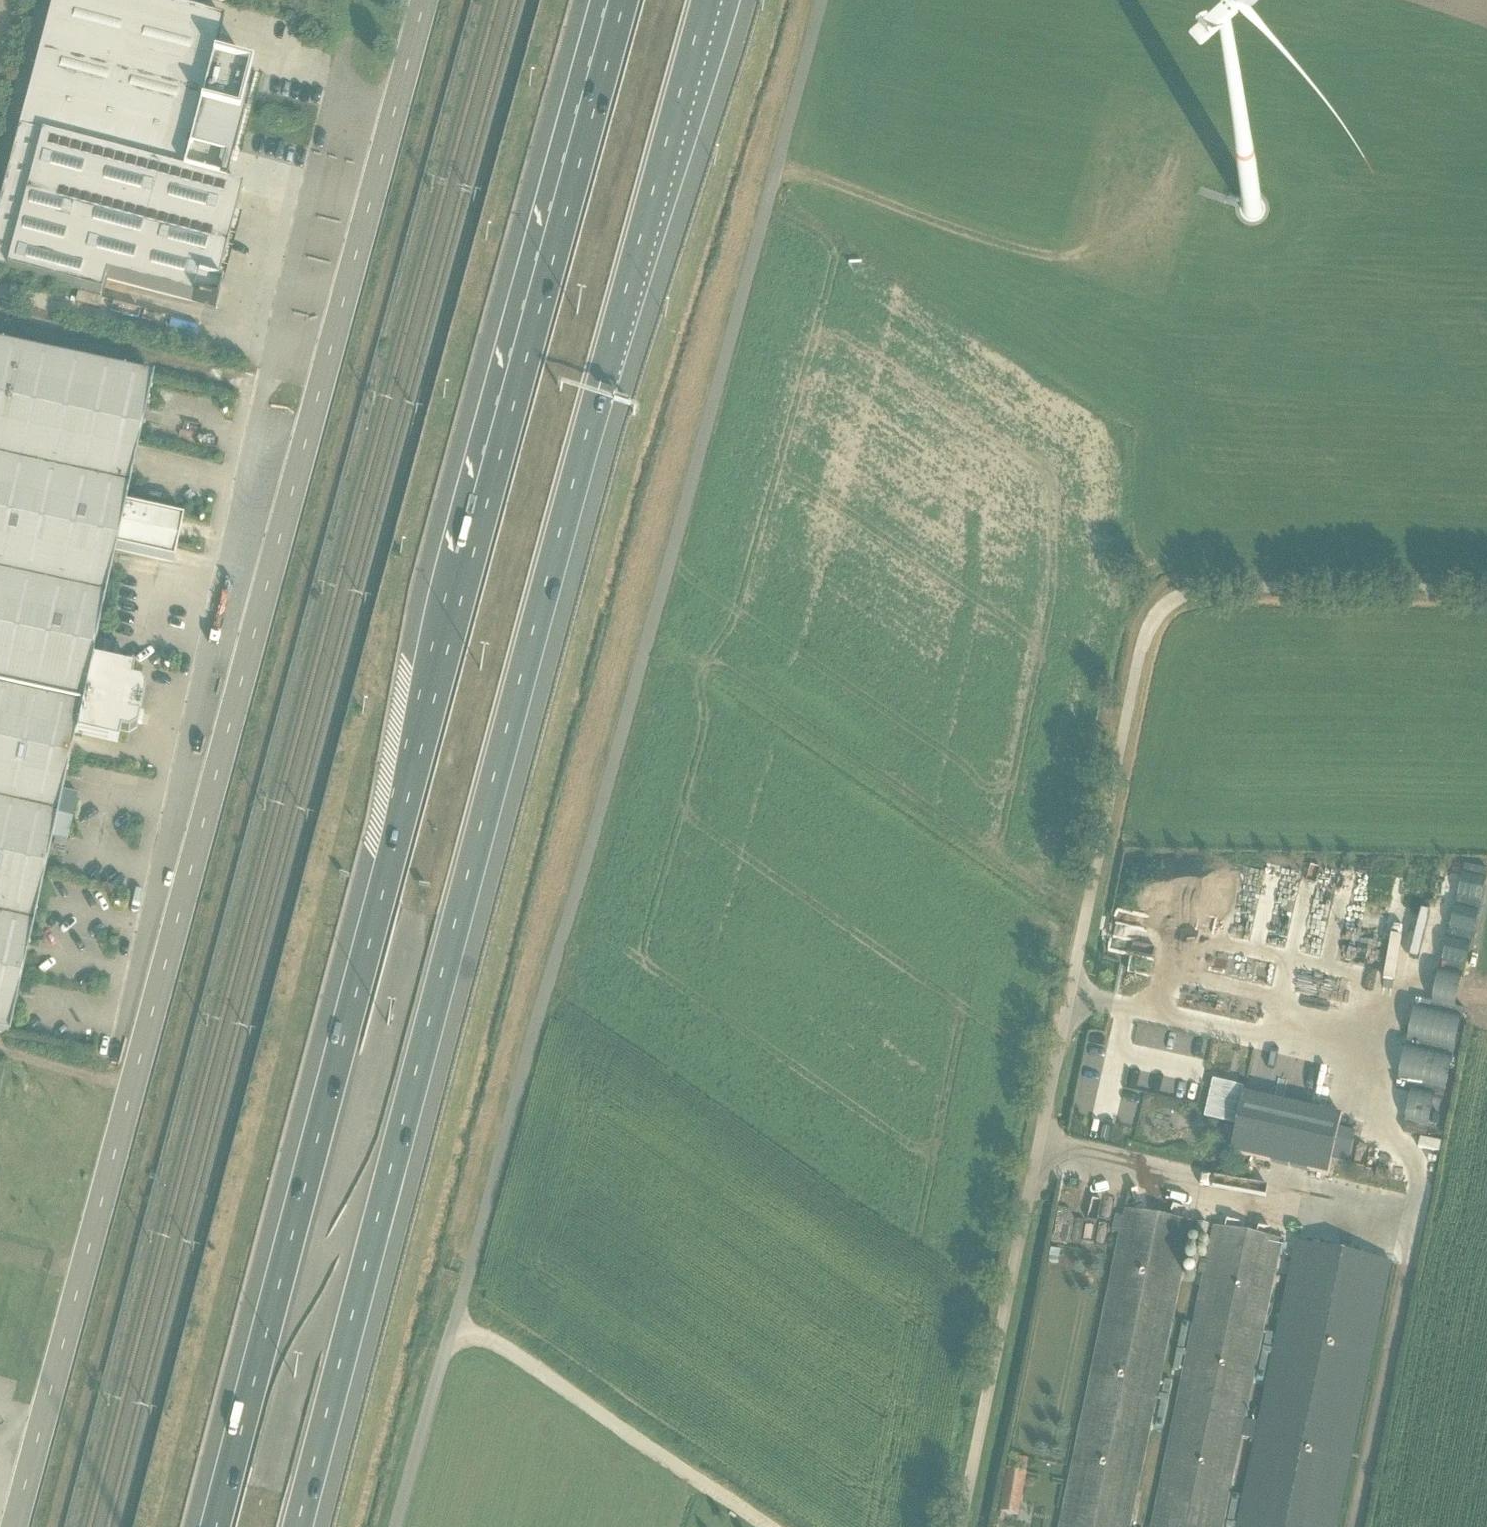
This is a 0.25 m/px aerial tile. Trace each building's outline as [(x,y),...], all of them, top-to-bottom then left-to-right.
[(157,0),(60,0),(25,127),(190,171),(201,130),(249,143),(267,76),(219,63),(231,20),(157,0)] [(25,127),(0,222),(0,272),(191,323),(202,283),(228,290),(255,188),(190,171),(25,127)] [(135,489),(159,379),(0,345),(0,460),(135,489)] [(111,599),(135,489),(0,460),(0,575),(111,599)] [(87,709),(111,599),(0,575),(0,691),(87,709)] [(63,819),(87,709),(0,691),(0,806),(63,819)] [(39,929),(63,819),(0,806),(0,921),(39,929)] [(15,1039),(39,929),(0,921),(0,1036),(15,1039)] [(1185,1170),(1209,1173),(1212,1148),(1188,1145),(1185,1170)] [(1261,1165),(1256,1187),(1311,1199),(1316,1177),(1261,1165)] [(1125,1210),(1061,1526),(1138,1526),(1199,1225),(1125,1210)] [(1152,1526),(1230,1526),(1288,1241),(1213,1226),(1152,1526)] [(1326,1308),(1326,1286),(1309,1286),(1309,1308),(1326,1308)] [(1016,1464),(1012,1521),(1031,1522),(1034,1466),(1016,1464)]
